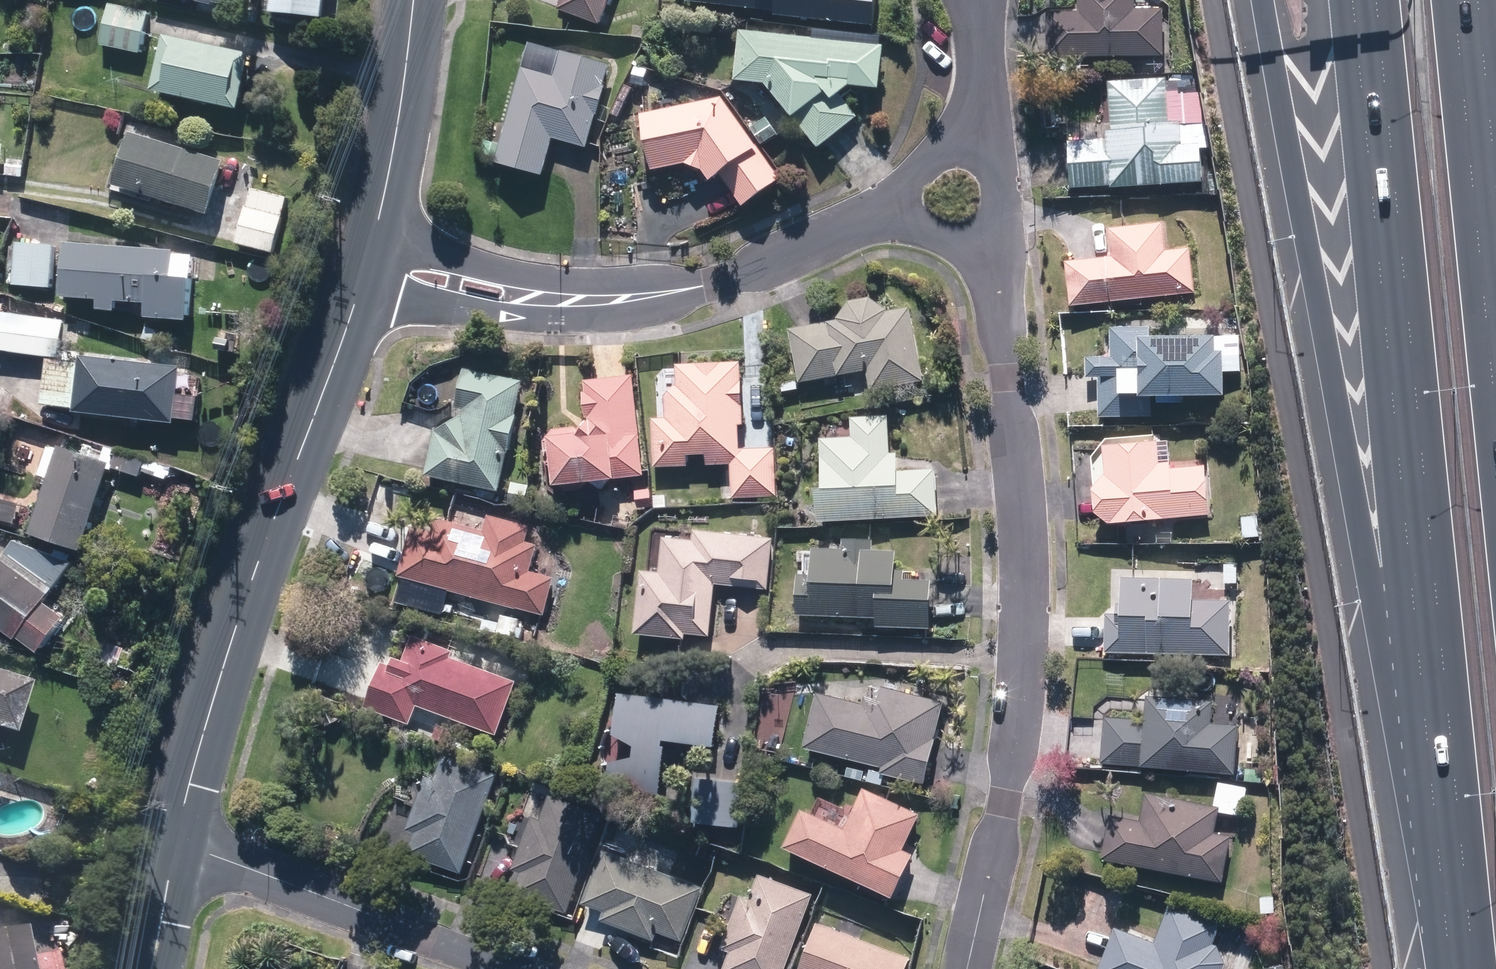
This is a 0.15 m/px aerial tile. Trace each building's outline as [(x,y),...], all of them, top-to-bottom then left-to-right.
[(275,13),(329,16),(330,0),(276,0),(275,13)] [(562,10),(606,25),(614,0),(565,0),(562,10)] [(694,4),(778,7),(778,18),(878,22),(879,0),(695,0),(694,4)] [(1051,13),(1049,56),(1165,58),(1166,11),(1136,10),(1136,0),(1081,0),(1081,14),(1051,13)] [(150,11),(111,4),(104,45),(143,52),(150,11)] [(737,80),(764,83),(772,88),(797,115),(821,147),(858,116),(849,102),(850,86),(880,88),(884,44),(741,32),(737,80)] [(252,55),(167,39),(157,91),(242,107),(252,55)] [(554,138),(590,147),(599,112),(601,113),(614,61),(532,41),(503,164),(546,174),(554,138)] [(1103,140),(1072,139),(1070,187),(1203,184),(1204,144),(1182,143),(1183,122),(1169,122),(1171,82),(1113,80),(1111,134),(1103,133),(1103,140)] [(656,170),(689,163),(705,170),(714,181),(724,179),(744,205),(784,176),(725,97),(643,115),(656,170)] [(227,162),(134,133),(118,185),(212,213),(227,162)] [(289,198),(253,189),(239,243),(275,252),(289,198)] [(1114,260),(1073,263),(1076,305),(1197,293),(1193,248),(1167,250),(1165,226),(1112,230),(1114,260)] [(56,247),(18,245),(17,286),(54,288),(56,247)] [(69,245),(67,297),(102,299),(102,309),(120,310),(120,302),(151,303),(150,317),(192,319),(195,256),(176,255),(177,250),(69,245)] [(854,301),(840,314),(841,319),(793,326),(802,385),(870,375),(872,390),(924,382),(913,309),(880,314),(878,298),(854,301)] [(3,313),(0,351),(64,356),(67,319),(3,313)] [(1113,357),(1088,356),(1087,379),(1103,380),(1101,414),(1146,415),(1146,397),(1227,397),(1228,372),(1240,372),(1242,339),(1148,335),(1148,327),(1114,325),(1113,357)] [(77,412),(174,420),(179,362),(79,354),(78,361),(49,359),(46,405),(78,408),(77,412)] [(680,384),(667,397),(666,417),(659,417),(657,466),(689,467),(690,453),(710,454),(710,464),(734,465),(732,497),(774,499),(776,449),(742,447),(745,367),(681,364),(680,384)] [(468,412),(438,431),(429,477),(499,492),(509,448),(516,450),(530,383),(460,368),(453,400),(464,402),(468,412)] [(586,404),(595,403),(595,407),(588,406),(587,417),(593,418),(594,422),(587,423),(586,428),(554,430),(553,431),(552,431),(551,432),(550,433),(549,433),(549,434),(548,435),(548,436),(547,437),(546,438),(546,439),(546,440),(546,441),(546,442),(546,443),(546,444),(546,445),(546,446),(546,447),(547,448),(548,449),(548,450),(549,451),(549,452),(550,452),(551,453),(552,454),(553,454),(554,455),(555,455),(556,456),(559,485),(645,476),(634,376),(589,381),(590,392),(586,392),(586,404)] [(828,489),(821,490),(821,522),(938,518),(938,470),(901,470),(901,454),(892,454),(892,417),(855,417),(855,439),(825,439),(828,489)] [(1161,437),(1111,439),(1097,453),(1099,510),(1111,522),(1211,518),(1209,464),(1162,466),(1161,437)] [(113,463),(62,446),(60,451),(51,448),(42,476),(51,479),(34,533),(85,549),(113,463)] [(0,499),(0,520),(16,524),(21,504),(0,499)] [(413,531),(400,578),(544,616),(555,580),(532,573),(539,547),(526,544),(531,527),(489,515),(485,531),(449,521),(443,540),(413,531)] [(1262,516),(1244,515),(1243,539),(1261,540),(1262,516)] [(776,535),(651,529),(649,574),(643,573),(640,635),(688,638),(689,634),(713,635),(715,586),(774,589),(776,535)] [(42,653),(68,618),(46,603),(72,566),(25,531),(4,560),(0,557),(0,623),(42,653)] [(11,542),(0,534),(0,555),(2,556),(11,542)] [(801,573),(800,615),(878,617),(878,626),(933,628),(934,580),(899,579),(900,549),(875,549),(875,540),(845,540),(845,548),(815,547),(815,552),(804,552),(804,573),(801,573)] [(1123,611),(1107,610),(1106,652),(1233,656),(1235,604),(1196,602),(1197,580),(1124,577),(1123,611)] [(394,663),(385,660),(370,708),(438,730),(442,716),(499,735),(518,679),(470,664),(477,643),(455,636),(451,648),(412,635),(405,657),(397,654),(394,663)] [(0,675),(0,732),(13,736),(29,684),(0,675)] [(862,704),(819,693),(806,749),(885,768),(883,774),(925,785),(945,703),(885,688),(882,701),(864,697),(862,704)] [(631,746),(630,758),(607,762),(604,789),(659,796),(665,742),(713,747),(719,706),(615,693),(610,735),(631,746)] [(1146,721),(1107,719),(1104,763),(1142,765),(1142,767),(1235,772),(1237,726),(1214,724),(1215,702),(1148,698),(1146,721)] [(420,834),(412,854),(464,873),(500,777),(444,756),(436,779),(429,776),(426,784),(406,777),(399,797),(417,804),(407,830),(420,834)] [(745,784),(699,780),(695,823),(742,827),(745,784)] [(1109,815),(1101,859),(1224,882),(1233,834),(1216,831),(1220,813),(1244,816),(1248,786),(1219,783),(1216,806),(1148,794),(1143,821),(1109,815)] [(805,810),(787,847),(895,899),(915,858),(904,853),(922,814),(865,786),(844,829),(805,810)] [(523,871),(515,892),(570,914),(607,819),(550,797),(542,816),(536,814),(534,820),(532,820),(531,819),(530,819),(528,818),(527,818),(525,818),(524,818),(522,818),(521,819),(519,819),(518,820),(517,821),(515,822),(514,823),(513,824),(513,825),(512,827),(511,828),(511,830),(511,831),(511,833),(511,834),(511,836),(511,837),(512,839),(512,840),(513,841),(514,843),(515,844),(516,845),(517,846),(519,846),(520,847),(521,847),(523,848),(516,869),(523,871)] [(706,888),(606,851),(587,901),(606,908),(602,919),(657,939),(660,931),(687,941),(706,888)] [(742,895),(725,949),(732,951),(726,968),(790,968),(815,892),(760,874),(752,898),(742,895)] [(1103,968),(1224,968),(1228,959),(1212,953),(1225,923),(1173,902),(1157,941),(1121,926),(1103,968)] [(820,924),(802,968),(908,968),(912,957),(820,924)] [(0,930),(0,968),(32,968),(24,926),(0,930)] [(33,955),(36,968),(59,968),(56,951),(33,955)]
